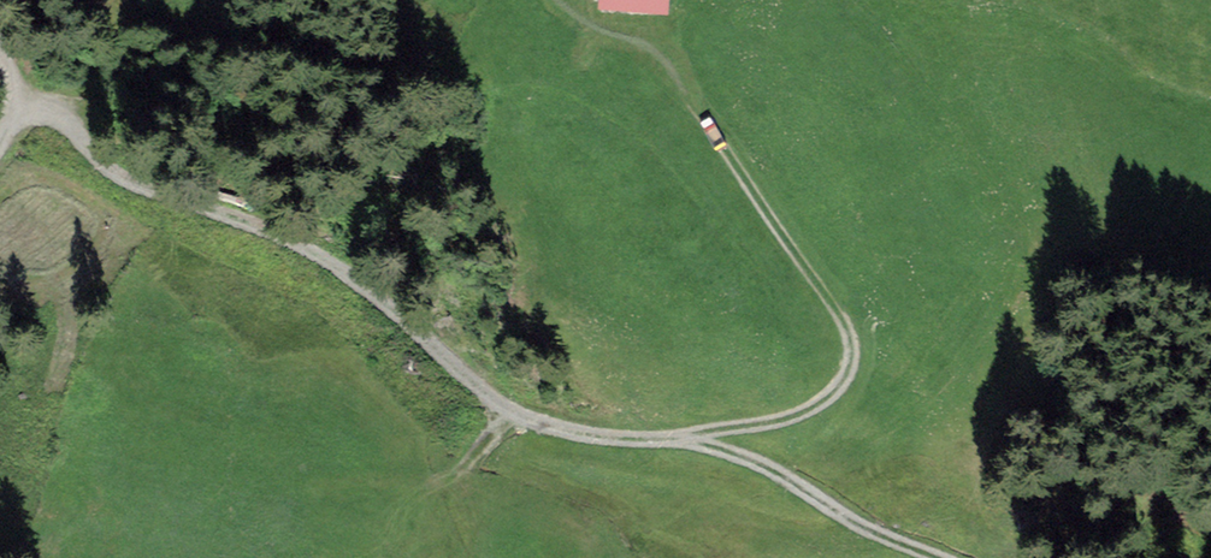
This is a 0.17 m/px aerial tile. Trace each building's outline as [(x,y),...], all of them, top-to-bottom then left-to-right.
[(668,8),(668,0),(610,0),(609,3),(668,8)]
